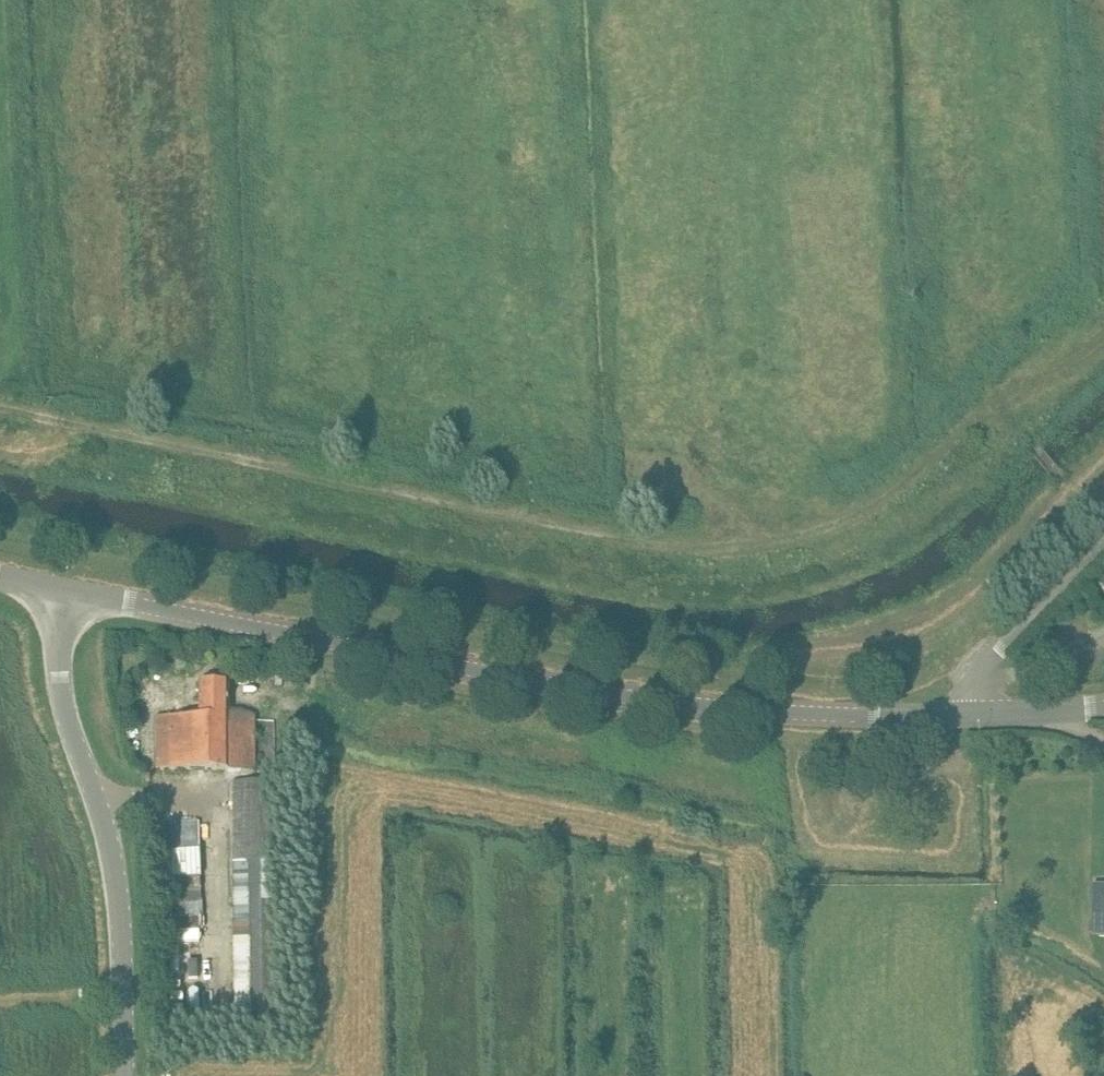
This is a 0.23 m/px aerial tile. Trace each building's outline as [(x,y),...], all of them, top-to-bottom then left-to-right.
[(228,682),(200,682),(200,716),(157,716),(156,769),(254,771),(254,714),(228,713),(228,682)] [(281,780),(255,780),(233,780),(233,1033),(281,1033),(281,780)] [(172,811),(154,811),(154,824),(159,824),(159,851),(199,850),(199,823),(173,824),(172,811)] [(200,878),(162,880),(167,967),(191,966),(190,930),(202,929),(200,878)] [(1092,888),(1092,936),(1103,936),(1103,888),(1092,888)]
